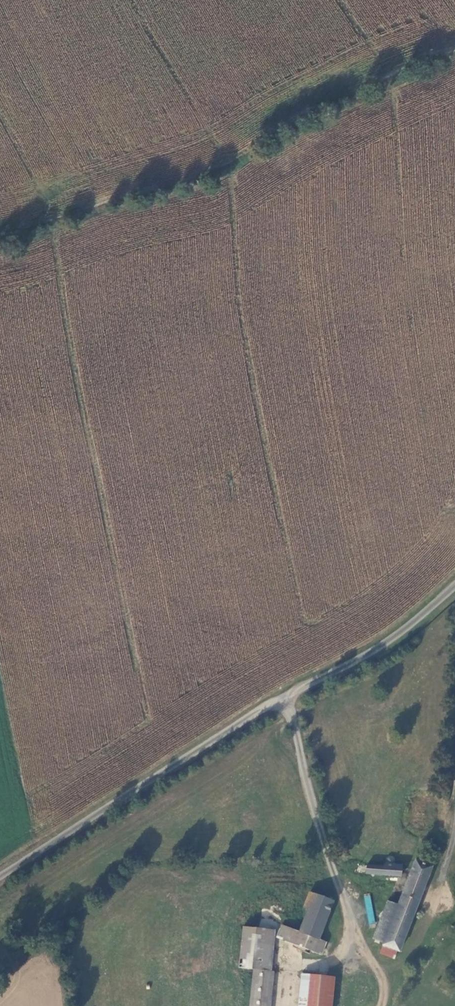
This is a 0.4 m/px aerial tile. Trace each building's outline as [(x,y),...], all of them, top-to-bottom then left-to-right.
[(377,868),(360,866),(360,874),(395,878),(396,867),(388,866),(389,859),(379,858),(377,864),(377,868)] [(432,870),(416,864),(400,905),(388,900),(373,939),(383,943),(380,952),(394,958),(397,951),(400,952),(432,870)] [(334,901),(311,892),(305,907),(310,909),(300,932),(282,924),(277,937),(319,955),(325,941),(318,938),(334,901)] [(370,893),(364,894),(368,924),(375,923),(370,893)] [(244,928),(240,969),(254,971),(250,1005),(271,1005),(274,973),(264,972),(268,931),(244,928)] [(301,975),(298,1005),(330,1005),(332,978),(301,975)]
